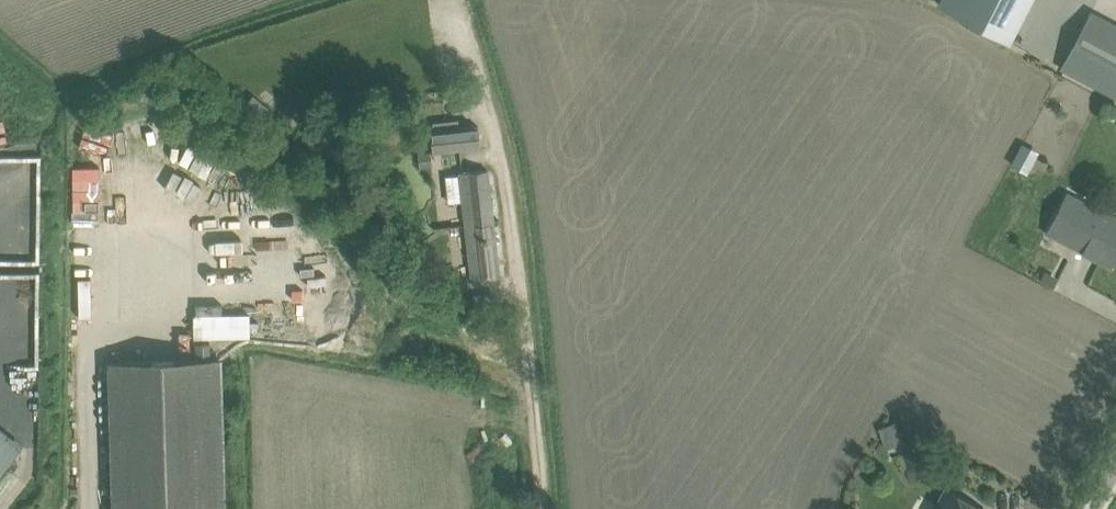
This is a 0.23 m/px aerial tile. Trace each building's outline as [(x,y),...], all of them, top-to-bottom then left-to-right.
[(1009,39),(1029,0),(942,0),(941,2),(1009,39)] [(1093,10),(1063,68),(1065,69),(1115,96),(1115,23),(1093,10)] [(242,109),(260,123),(271,109),(253,95),(242,109)] [(480,145),(478,126),(441,131),(431,132),(434,152),(480,145)] [(170,175),(161,201),(183,209),(203,149),(183,142),(172,176),(170,175)] [(1022,143),(1011,163),(1020,168),(1031,148),(1022,143)] [(431,166),(430,152),(418,153),(419,167),(431,166)] [(472,279),(500,276),(488,170),(460,173),(461,175),(446,177),(449,202),(463,201),(470,257),(472,279)] [(1046,233),(1084,252),(1084,251),(1096,258),(1096,259),(1112,267),(1115,261),(1115,218),(1067,192),(1046,233)] [(1045,274),(1041,280),(1052,286),(1055,279),(1045,274)] [(218,360),(219,360),(219,358),(210,358),(210,342),(196,343),(196,359),(108,361),(112,508),(222,508),(218,360)] [(895,423),(880,429),(886,443),(900,437),(895,423)] [(21,448),(0,432),(0,474),(21,448)] [(969,501),(946,489),(935,508),(984,508),(969,501)]
